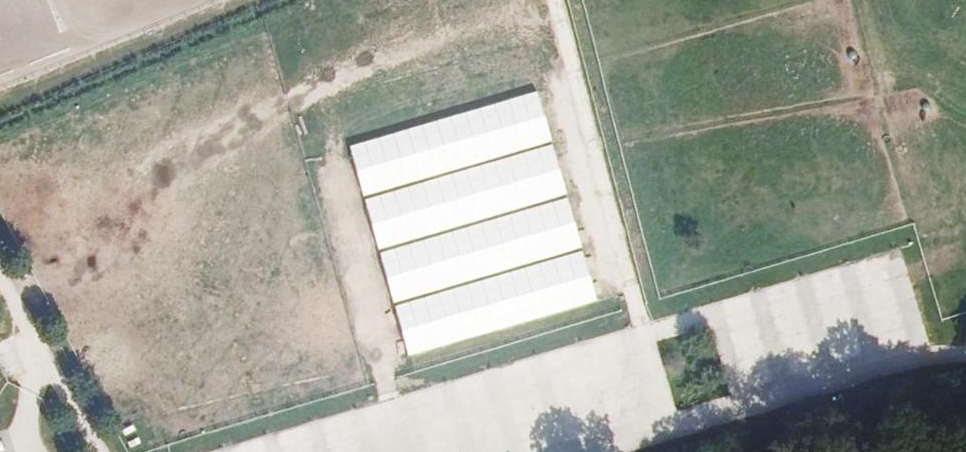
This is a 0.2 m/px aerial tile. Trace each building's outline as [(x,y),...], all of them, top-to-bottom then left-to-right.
[(541,94),(349,139),(400,352),(591,307),(541,94)]
